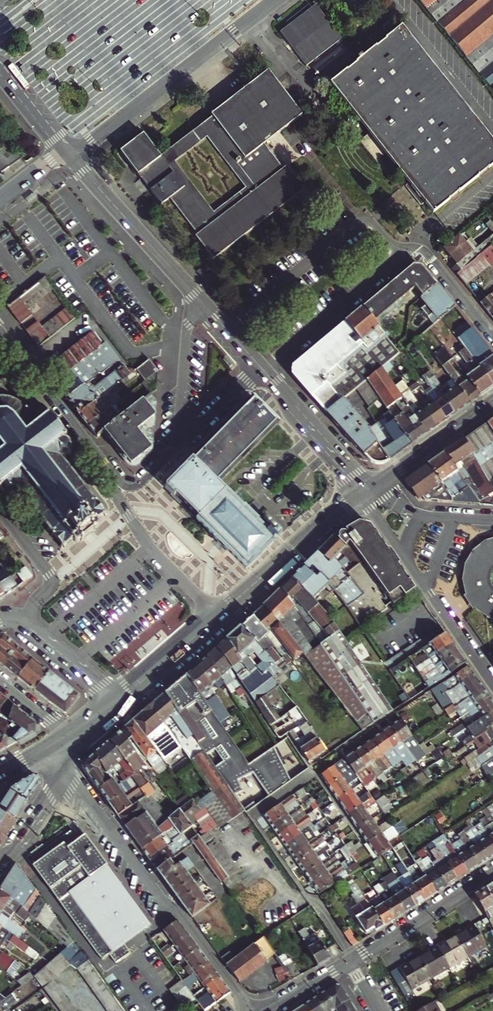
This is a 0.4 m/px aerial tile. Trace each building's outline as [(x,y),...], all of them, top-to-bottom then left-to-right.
[(455,43),(492,88),(492,0),(419,0),(455,43)] [(316,5),(280,32),(306,66),(342,39),(316,5)] [(492,164),(492,140),(401,27),(331,84),(370,133),(359,141),(376,161),(386,153),(400,171),(409,183),(405,186),(412,195),(420,206),(424,202),(433,213),(492,164)] [(196,236),(213,259),(304,190),(286,166),(283,169),(264,144),(302,115),(269,71),(212,115),(213,116),(161,156),(144,134),(120,152),(162,205),(170,199),(198,235),(196,236)] [(5,145),(0,151),(0,158),(9,167),(20,159),(5,145)] [(9,167),(0,158),(0,170),(2,172),(9,167)] [(445,248),(454,260),(469,247),(465,242),(462,244),(457,238),(456,239),(445,248)] [(491,245),(485,250),(492,260),(492,247),(491,245)] [(457,264),(472,252),(473,251),(469,247),(454,260),(457,264)] [(479,255),(489,266),(492,262),(492,260),(485,250),(479,255)] [(476,258),(472,252),(457,264),(452,268),(453,270),(456,274),(463,269),(468,264),(474,259),(476,258)] [(476,258),(474,259),(483,270),(489,266),(479,255),(476,258)] [(483,270),(474,259),(468,264),(478,275),(483,270)] [(468,264),(463,269),(472,280),(478,275),(468,264)] [(374,323),(415,287),(422,296),(436,285),(421,267),(413,266),(398,279),(362,309),(374,323)] [(472,280),(463,269),(456,274),(465,285),(472,280)] [(45,279),(20,298),(25,304),(29,309),(53,290),(50,286),(45,279)] [(422,308),(429,317),(434,313),(440,320),(442,318),(455,307),(453,305),(436,285),(422,296),(421,297),(427,304),(422,308)] [(8,308),(12,313),(25,304),(20,298),(8,308)] [(12,313),(16,319),(29,309),(25,304),(12,313)] [(47,332),(51,338),(76,319),(75,318),(67,308),(42,327),(47,332)] [(29,309),(16,319),(21,324),(33,315),(29,309)] [(362,309),(345,324),(382,368),(389,362),(400,353),(396,349),(374,323),(362,309)] [(434,313),(429,317),(435,324),(440,320),(434,313)] [(26,331),(30,336),(42,327),(38,322),(26,331)] [(382,368),(345,324),(294,366),(293,374),(321,406),(327,412),(343,399),(354,391),(357,388),(367,380),(382,368)] [(30,336),(34,342),(47,332),(42,327),(30,336)] [(47,332),(34,342),(35,344),(39,348),(51,338),(47,332)] [(61,377),(78,365),(103,345),(92,332),(52,365),(61,377)] [(472,356),(492,387),(492,354),(489,350),(478,335),(469,342),(477,353),(472,356)] [(412,336),(396,349),(400,353),(407,347),(415,340),(412,336)] [(467,378),(480,396),(492,387),(472,356),(471,354),(467,356),(465,354),(469,351),(467,348),(465,349),(462,344),(457,348),(461,352),(459,353),(473,373),(467,378)] [(452,379),(455,383),(470,403),(480,396),(467,378),(461,370),(457,373),(452,367),(456,364),(450,355),(440,363),(452,379)] [(147,379),(160,369),(152,358),(139,369),(147,379)] [(382,368),(385,373),(388,370),(393,367),(389,362),(382,368)] [(87,377),(78,365),(61,377),(69,387),(62,392),(79,414),(79,415),(80,416),(103,398),(130,376),(123,366),(91,391),(90,389),(92,388),(85,379),(87,377)] [(367,380),(379,398),(382,402),(389,396),(394,404),(402,398),(401,396),(397,391),(385,373),(382,368),(367,380)] [(158,371),(142,384),(148,391),(157,384),(158,377),(158,371)] [(455,414),(430,379),(426,374),(422,376),(432,390),(426,394),(428,397),(445,421),(451,417),(455,414)] [(434,376),(430,379),(455,414),(470,403),(455,383),(450,387),(446,382),(442,386),(434,376)] [(452,379),(446,382),(450,387),(455,383),(452,379)] [(367,380),(357,388),(370,407),(379,398),(367,380)] [(416,383),(408,388),(409,390),(411,392),(414,390),(419,386),(416,383)] [(19,490),(25,498),(24,500),(25,501),(27,500),(33,508),(32,510),(33,511),(34,510),(41,518),(40,520),(41,521),(42,520),(49,529),(48,530),(49,531),(50,530),(53,533),(51,535),(53,536),(54,535),(62,545),(61,547),(62,548),(63,546),(65,548),(66,547),(65,545),(73,539),(74,540),(75,541),(76,542),(77,542),(78,542),(79,541),(80,539),(82,541),(96,530),(95,529),(97,527),(98,526),(98,525),(98,524),(97,523),(96,521),(104,515),(105,516),(107,515),(105,514),(107,512),(106,511),(104,513),(96,502),(98,501),(97,500),(95,501),(92,497),(94,496),(93,495),(91,496),(84,487),(86,486),(85,484),(83,486),(77,477),(78,476),(77,474),(75,476),(69,467),(70,466),(69,464),(67,465),(62,458),(64,457),(65,456),(67,455),(69,454),(71,455),(72,453),(70,452),(71,450),(71,447),(71,445),(70,443),(72,441),(70,440),(69,441),(67,439),(65,437),(68,435),(66,433),(64,435),(50,417),(52,415),(51,413),(49,415),(48,413),(47,413),(46,411),(44,410),(45,408),(44,407),(43,409),(41,408),(39,407),(37,407),(34,407),(34,405),(32,406),(33,408),(31,409),(29,410),(28,412),(27,414),(26,412),(27,411),(25,408),(23,409),(21,407),(18,404),(20,402),(18,402),(17,403),(15,402),(11,400),(12,398),(11,398),(11,397),(10,396),(2,386),(1,385),(0,384),(0,491),(1,493),(3,494),(1,496),(3,497),(4,496),(6,496),(8,497),(10,497),(12,497),(13,499),(14,499),(14,497),(16,496),(17,494),(18,492),(19,490)] [(107,403),(103,398),(80,416),(88,427),(111,409),(116,405),(131,393),(127,388),(117,396),(117,395),(107,403)] [(426,434),(436,428),(411,392),(409,390),(401,396),(402,398),(426,434)] [(411,392),(436,428),(445,421),(428,397),(422,401),(414,390),(411,392)] [(146,446),(153,446),(155,416),(156,402),(151,395),(125,415),(120,419),(103,432),(118,451),(128,464),(131,465),(143,455),(142,449),(146,446)] [(190,499),(203,513),(197,519),(210,532),(247,569),(274,541),(275,540),(256,521),(257,521),(244,509),(217,483),(239,461),(277,423),(278,425),(279,424),(253,398),(252,399),(254,401),(188,468),(186,466),(186,467),(190,471),(188,473),(187,475),(186,477),(185,480),(184,482),(184,485),(184,487),(184,489),(185,492),(186,495),(188,497),(190,499)] [(412,444),(426,434),(402,398),(394,404),(387,409),(389,413),(404,435),(405,434),(412,444)] [(369,428),(343,399),(327,412),(367,457),(369,459),(371,461),(373,462),(375,463),(377,463),(380,463),(382,463),(384,463),(386,462),(388,462),(390,460),(373,435),(369,428)] [(125,415),(116,405),(111,409),(120,419),(125,415)] [(111,409),(88,427),(97,438),(98,437),(103,432),(120,419),(111,409)] [(389,425),(373,435),(390,460),(395,457),(412,444),(405,434),(404,435),(389,413),(383,416),(389,425)] [(464,439),(473,453),(490,484),(492,482),(492,431),(487,423),(474,432),(464,439)] [(445,453),(467,484),(469,482),(466,478),(466,477),(461,470),(464,467),(486,505),(492,506),(492,490),(490,484),(473,453),(464,439),(463,436),(442,449),(445,453)] [(467,484),(445,453),(429,464),(453,498),(453,503),(481,505),(481,503),(467,484)] [(453,498),(429,464),(405,481),(419,501),(453,503),(453,498)] [(197,519),(203,513),(190,499),(188,497),(186,495),(185,492),(184,489),(184,487),(184,485),(184,482),(185,480),(186,477),(187,475),(188,473),(190,471),(186,467),(165,488),(197,519)] [(362,559),(346,572),(363,595),(347,607),(361,628),(387,609),(386,607),(391,603),(393,605),(415,590),(406,576),(371,526),(358,523),(345,531),(347,534),(346,535),(345,534),(344,533),(343,533),(341,533),(340,534),(339,534),(338,536),(338,537),(338,539),(337,540),(344,547),(348,543),(362,559)] [(318,552),(329,564),(333,560),(346,572),(362,559),(348,543),(344,547),(337,540),(333,537),(324,546),(318,552)] [(488,541),(486,542),(475,550),(473,552),(467,564),(464,579),(467,594),(475,608),(479,610),(488,616),(488,617),(492,619),(492,583),(492,581),(492,578),(492,575),(492,573),(492,539),(488,541)] [(329,564),(318,552),(303,567),(316,578),(319,575),(328,583),(329,585),(347,607),(363,595),(346,572),(333,560),(329,564)] [(5,596),(9,594),(18,588),(10,578),(0,565),(0,589),(5,596)] [(33,576),(25,566),(10,578),(18,588),(33,576)] [(316,578),(303,567),(297,572),(291,578),(311,599),(328,583),(319,575),(316,578)] [(283,586),(280,589),(285,593),(321,646),(338,634),(329,621),(311,599),(291,578),(283,586)] [(285,593),(280,589),(263,606),(264,606),(291,641),(311,666),(321,679),(350,714),(353,719),(363,731),(374,723),(343,678),(321,646),(285,593)] [(303,672),(311,666),(291,641),(264,606),(253,616),(268,633),(265,636),(274,645),(276,647),(281,642),(303,672)] [(241,626),(276,664),(282,658),(272,647),(274,645),(265,636),(268,633),(253,616),(252,616),(241,626)] [(248,655),(263,674),(268,670),(276,664),(241,626),(241,627),(240,626),(239,627),(240,628),(227,639),(227,638),(226,639),(226,640),(242,660),(248,655)] [(338,634),(321,646),(343,678),(350,673),(353,677),(363,670),(343,641),(338,634)] [(411,661),(416,668),(453,643),(450,639),(446,634),(410,659),(411,661)] [(5,667),(18,647),(4,635),(0,635),(0,663),(5,667)] [(232,669),(256,703),(266,696),(276,689),(280,686),(268,670),(263,674),(248,655),(242,660),(226,640),(221,645),(217,648),(232,669)] [(453,643),(416,668),(423,678),(436,668),(459,653),(458,650),(453,643)] [(18,647),(5,667),(18,677),(32,659),(18,647)] [(231,670),(215,650),(206,658),(225,684),(226,687),(230,684),(236,692),(242,688),(231,670)] [(459,653),(436,668),(439,673),(425,682),(429,687),(466,663),(459,653)] [(225,684),(206,658),(197,665),(186,675),(205,702),(221,725),(230,718),(211,689),(215,686),(217,689),(225,684)] [(79,696),(32,659),(18,677),(17,678),(65,714),(79,696)] [(460,683),(474,673),(468,666),(455,675),(457,679),(444,685),(448,691),(460,683)] [(353,677),(350,673),(343,678),(374,723),(392,711),(367,676),(363,670),(353,677)] [(463,688),(448,698),(450,701),(442,706),(446,712),(448,715),(456,710),(459,708),(457,705),(484,688),(474,673),(460,683),(463,688)] [(171,688),(165,693),(189,728),(205,751),(209,756),(217,751),(224,761),(216,766),(221,774),(235,795),(243,792),(238,780),(255,773),(271,796),(292,781),(274,747),(249,765),(221,725),(205,702),(186,675),(171,688)] [(442,683),(431,690),(442,706),(450,701),(448,698),(444,693),(448,691),(444,685),(442,683)] [(489,695),(484,688),(457,705),(459,708),(456,710),(458,714),(460,716),(471,709),(490,697),(489,695)] [(266,696),(256,703),(271,726),(281,719),(273,707),(283,699),(276,689),(266,696)] [(191,760),(205,751),(189,728),(165,693),(155,702),(150,706),(163,724),(164,723),(182,747),(191,760)] [(7,739),(8,720),(14,706),(0,695),(0,735),(7,739)] [(460,716),(467,727),(475,721),(492,710),(492,701),(490,697),(471,709),(460,716)] [(36,724),(14,706),(8,720),(7,739),(7,748),(20,741),(35,732),(36,724)] [(171,756),(182,747),(164,723),(163,724),(150,706),(137,717),(133,721),(153,747),(160,757),(164,762),(171,756)] [(297,707),(289,713),(295,721),(276,734),(279,738),(281,738),(287,734),(298,726),(307,720),(297,707)] [(475,721),(467,727),(471,733),(461,740),(463,744),(472,738),(478,734),(485,729),(485,728),(492,723),(492,710),(475,721)] [(307,720),(298,726),(307,740),(303,743),(300,738),(295,741),(309,762),(325,751),(317,739),(319,738),(307,720)] [(401,720),(392,727),(396,732),(403,743),(411,755),(415,761),(425,755),(401,720)] [(127,742),(137,754),(141,751),(147,759),(151,764),(160,757),(153,747),(133,721),(124,728),(132,738),(127,742)] [(485,728),(485,729),(478,734),(472,738),(478,747),(469,754),(472,758),(492,744),(492,723),(485,728)] [(396,732),(392,727),(383,733),(394,749),(402,761),(407,758),(411,755),(403,743),(396,732)] [(124,728),(110,741),(134,772),(130,776),(137,785),(145,796),(148,793),(150,796),(155,792),(149,783),(156,778),(137,754),(127,742),(132,738),(124,728)] [(383,733),(373,739),(385,756),(393,768),(402,761),(394,749),(383,733)] [(373,739),(364,746),(375,762),(383,774),(393,768),(385,756),(373,739)] [(134,772),(110,741),(101,749),(123,781),(130,776),(134,772)] [(492,758),(492,744),(472,758),(468,761),(463,764),(466,769),(475,763),(479,761),(479,762),(481,766),(492,758)] [(364,746),(354,752),(366,769),(374,780),(378,777),(383,783),(387,780),(383,774),(375,762),(364,746)] [(443,754),(438,746),(430,752),(435,759),(443,754)] [(122,782),(123,781),(101,749),(94,754),(113,780),(117,786),(122,782)] [(205,751),(191,760),(192,762),(217,798),(233,819),(246,810),(235,795),(221,774),(216,766),(209,756),(205,751)] [(366,769),(354,752),(345,758),(353,769),(356,775),(358,777),(363,784),(365,786),(374,780),(366,769)] [(113,780),(94,754),(83,763),(83,768),(94,783),(99,790),(113,780)] [(339,770),(335,765),(321,775),(328,787),(353,769),(345,758),(340,762),(344,767),(339,770)] [(489,777),(492,774),(492,758),(481,766),(489,777)] [(340,762),(335,765),(339,770),(344,767),(340,762)] [(477,768),(468,774),(472,779),(481,773),(477,768)] [(338,801),(353,791),(348,784),(358,777),(356,775),(353,769),(328,787),(338,801)] [(11,789),(10,790),(27,801),(40,781),(33,776),(32,777),(23,782),(21,784),(20,783),(19,784),(20,784),(19,785),(18,785),(12,789),(11,789)] [(99,790),(110,805),(129,791),(122,782),(117,786),(113,780),(99,790)] [(118,816),(131,807),(127,801),(134,796),(137,802),(145,796),(137,785),(129,791),(110,805),(118,816)] [(303,788),(296,793),(300,798),(307,793),(303,788)] [(16,819),(27,801),(10,790),(4,799),(0,798),(0,808),(16,819)] [(353,791),(338,801),(348,815),(362,805),(366,803),(373,798),(371,795),(369,792),(359,799),(353,791)] [(137,802),(131,807),(118,816),(125,826),(135,818),(136,819),(146,812),(158,828),(169,819),(165,814),(150,796),(148,793),(145,796),(137,802)] [(188,793),(175,804),(180,810),(193,799),(188,793)] [(293,796),(265,815),(272,826),(300,806),(293,796)] [(312,797),(305,802),(308,807),(310,805),(314,811),(319,807),(313,798),(312,797)] [(375,802),(377,803),(383,812),(385,816),(392,811),(382,797),(375,802)] [(217,798),(205,807),(218,826),(220,828),(233,819),(217,798)] [(366,803),(362,805),(348,815),(358,829),(372,819),(366,811),(377,803),(375,802),(373,798),(366,803)] [(184,820),(185,822),(194,815),(201,810),(193,799),(180,810),(175,814),(169,819),(158,828),(138,844),(142,849),(165,833),(184,820)] [(300,806),(272,826),(279,836),(295,824),(292,820),(304,811),(300,806)] [(218,826),(205,807),(201,810),(194,815),(208,832),(211,831),(218,826)] [(319,807),(314,811),(318,815),(323,812),(319,807)] [(1,823),(0,824),(0,835),(6,839),(18,820),(16,819),(0,808),(0,822),(1,823)] [(481,823),(492,842),(492,819),(486,808),(483,810),(488,817),(480,822),(481,823)] [(171,809),(165,814),(169,819),(175,814),(171,809)] [(138,844),(158,828),(146,812),(136,819),(135,818),(125,826),(138,844)] [(279,836),(285,845),(314,826),(307,816),(295,824),(279,836)] [(326,817),(321,821),(327,829),(331,826),(326,817)] [(378,828),(372,819),(358,829),(368,843),(392,826),(392,825),(389,821),(378,828)] [(150,860),(173,843),(172,841),(170,839),(188,824),(185,822),(184,820),(165,833),(142,849),(147,857),(150,860)] [(470,830),(489,859),(492,857),(492,842),(481,823),(470,830)] [(458,835),(461,839),(478,866),(489,859),(470,830),(466,824),(461,827),(463,831),(458,835)] [(314,826),(285,845),(292,855),(320,835),(314,826)] [(392,826),(368,843),(378,858),(382,855),(393,848),(388,841),(398,834),(397,833),(392,826)] [(202,841),(227,878),(234,873),(239,870),(211,831),(208,832),(200,839),(202,841)] [(320,835),(292,855),(299,865),(327,845),(320,835)] [(64,844),(33,866),(102,960),(110,955),(117,964),(131,953),(125,944),(150,925),(107,867),(108,866),(105,862),(86,836),(68,848),(64,844)] [(223,881),(227,878),(202,841),(200,839),(199,838),(198,836),(191,841),(192,843),(221,883),(218,884),(225,893),(226,893),(230,899),(233,896),(223,881)] [(175,846),(173,843),(150,860),(157,870),(170,860),(169,859),(188,844),(184,839),(175,846)] [(449,843),(446,845),(448,848),(451,846),(468,873),(478,866),(461,839),(457,842),(456,839),(449,843)] [(350,844),(346,847),(351,855),(355,852),(350,844)] [(327,845),(299,865),(303,871),(306,875),(334,855),(327,845)] [(448,848),(446,845),(439,850),(457,880),(468,873),(451,846),(448,848)] [(351,855),(346,847),(345,847),(341,850),(348,859),(352,856),(351,855)] [(447,886),(436,869),(430,859),(428,860),(426,858),(428,857),(423,849),(418,852),(426,864),(420,868),(437,893),(447,886)] [(441,866),(436,869),(447,886),(457,880),(439,850),(434,853),(436,855),(434,856),(441,866)] [(351,855),(352,856),(354,859),(355,861),(360,858),(355,852),(351,855)] [(334,855),(306,875),(312,884),(341,864),(334,855)] [(175,867),(170,860),(157,870),(179,900),(192,918),(194,917),(198,923),(209,915),(205,909),(217,900),(214,895),(207,900),(186,872),(194,867),(188,858),(175,867)] [(319,894),(343,879),(351,875),(355,872),(361,868),(356,862),(344,870),(341,864),(312,884),(319,894)] [(408,872),(426,900),(430,897),(437,893),(420,868),(417,862),(406,869),(408,872)] [(19,868),(16,863),(0,888),(0,889),(24,909),(37,920),(67,947),(73,942),(62,926),(19,868)] [(406,869),(406,868),(395,875),(416,907),(426,900),(408,872),(406,869)] [(223,881),(233,896),(234,897),(246,889),(234,873),(227,878),(223,881)] [(385,926),(369,903),(351,875),(343,879),(353,894),(351,895),(357,905),(351,910),(366,933),(374,929),(376,932),(380,929),(385,926)] [(416,907),(395,875),(385,882),(405,913),(408,912),(416,907)] [(374,899),(369,903),(385,926),(395,920),(375,889),(369,880),(364,883),(374,899)] [(385,882),(375,889),(395,920),(405,913),(385,882)] [(1,913),(3,911),(11,916),(14,912),(26,921),(30,926),(37,920),(24,909),(0,889),(0,912),(1,913)] [(479,903),(492,927),(492,902),(485,889),(475,895),(475,896),(479,903)] [(19,940),(25,931),(9,919),(11,916),(3,911),(1,913),(0,912),(0,926),(7,931),(19,940)] [(178,920),(164,930),(174,944),(189,934),(178,920)] [(468,958),(487,947),(474,924),(466,929),(467,931),(456,937),(468,958)] [(19,940),(7,931),(0,926),(0,941),(3,943),(5,938),(25,952),(29,946),(19,940)] [(299,933),(317,966),(330,959),(316,934),(310,937),(305,929),(299,933)] [(344,933),(353,946),(359,942),(350,929),(344,933)] [(466,929),(455,935),(456,937),(467,931),(466,929)] [(189,934),(174,944),(171,947),(163,953),(166,958),(172,954),(171,952),(173,950),(180,961),(199,948),(189,934)] [(163,943),(157,935),(152,938),(163,953),(171,947),(168,944),(164,947),(163,943)] [(455,935),(444,942),(445,944),(456,937),(455,935)] [(263,937),(235,959),(227,965),(240,981),(275,954),(263,937)] [(456,937),(445,944),(444,942),(436,946),(450,969),(468,958),(456,937)] [(77,968),(108,1010),(124,1010),(107,988),(73,942),(67,947),(58,955),(51,961),(47,965),(34,975),(33,976),(43,989),(47,994),(52,1000),(60,1010),(76,1010),(52,980),(69,965),(76,970),(77,968)] [(419,959),(431,980),(450,969),(436,946),(429,950),(430,952),(419,959)] [(191,975),(195,972),(209,962),(199,948),(180,961),(187,970),(182,974),(175,965),(173,966),(175,969),(183,981),(191,975)] [(0,950),(0,967),(7,972),(14,961),(0,950)] [(429,950),(418,957),(419,959),(430,952),(429,950)] [(226,965),(227,965),(235,959),(229,951),(221,958),(226,965)] [(418,957),(406,963),(407,965),(419,959),(418,957)] [(412,991),(431,980),(419,959),(407,965),(406,963),(399,968),(412,991)] [(209,962),(195,972),(205,986),(219,976),(214,969),(209,962)] [(293,965),(287,970),(291,976),(293,979),(300,975),(293,965)] [(287,970),(283,966),(271,972),(278,984),(284,980),(291,976),(287,970)] [(34,975),(30,972),(20,980),(24,983),(33,976),(34,975)] [(194,980),(191,975),(183,981),(187,986),(194,980)] [(198,1003),(199,1004),(204,1010),(208,1010),(227,997),(219,976),(205,986),(210,994),(198,1003)] [(193,995),(187,986),(183,981),(171,989),(187,1010),(190,1010),(199,1004),(198,1003),(193,995)] [(319,995),(329,1010),(338,1010),(336,1008),(350,999),(341,984),(336,984),(319,995)] [(8,1010),(7,1008),(18,999),(13,992),(5,998),(0,1002),(0,1010),(7,1010),(8,1010)] [(319,995),(305,1004),(310,1010),(329,1010),(319,995)] [(350,999),(336,1008),(338,1010),(357,1010),(350,999)] [(434,1002),(419,1010),(440,1010),(434,1002)]
